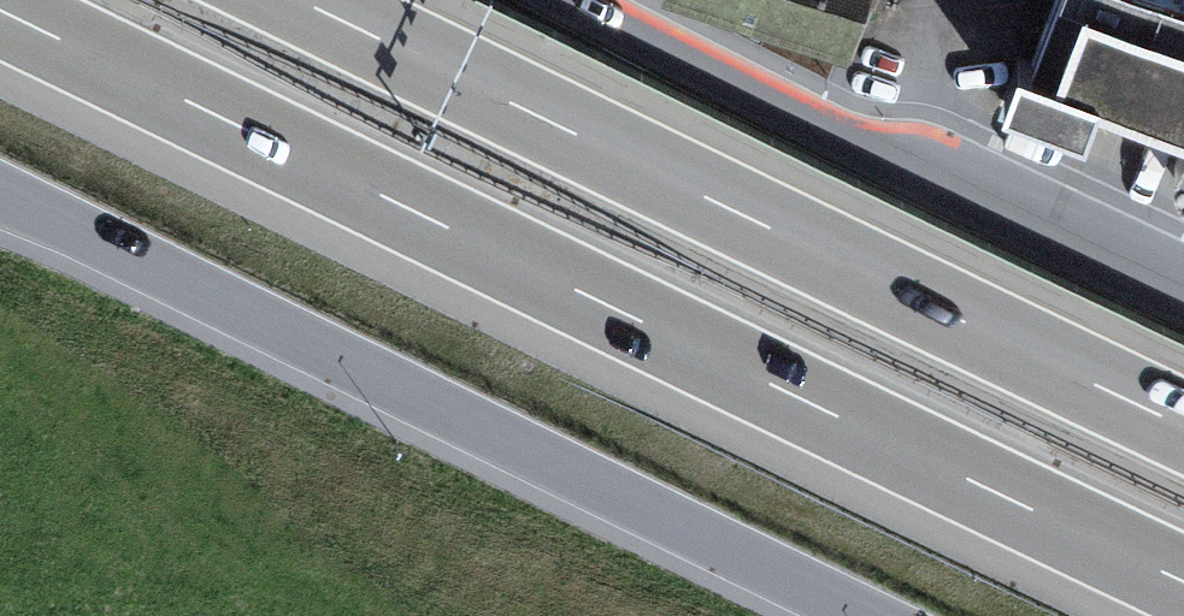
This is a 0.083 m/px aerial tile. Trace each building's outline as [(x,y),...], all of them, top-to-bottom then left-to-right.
[(672,12),(767,43),(781,0),(676,0),(672,12)] [(767,43),(862,74),(887,0),(781,0),(767,43)] [(1126,0),(1071,0),(1022,132),(1110,164),(1123,130),(1183,153),(1183,21),(1126,0)]
